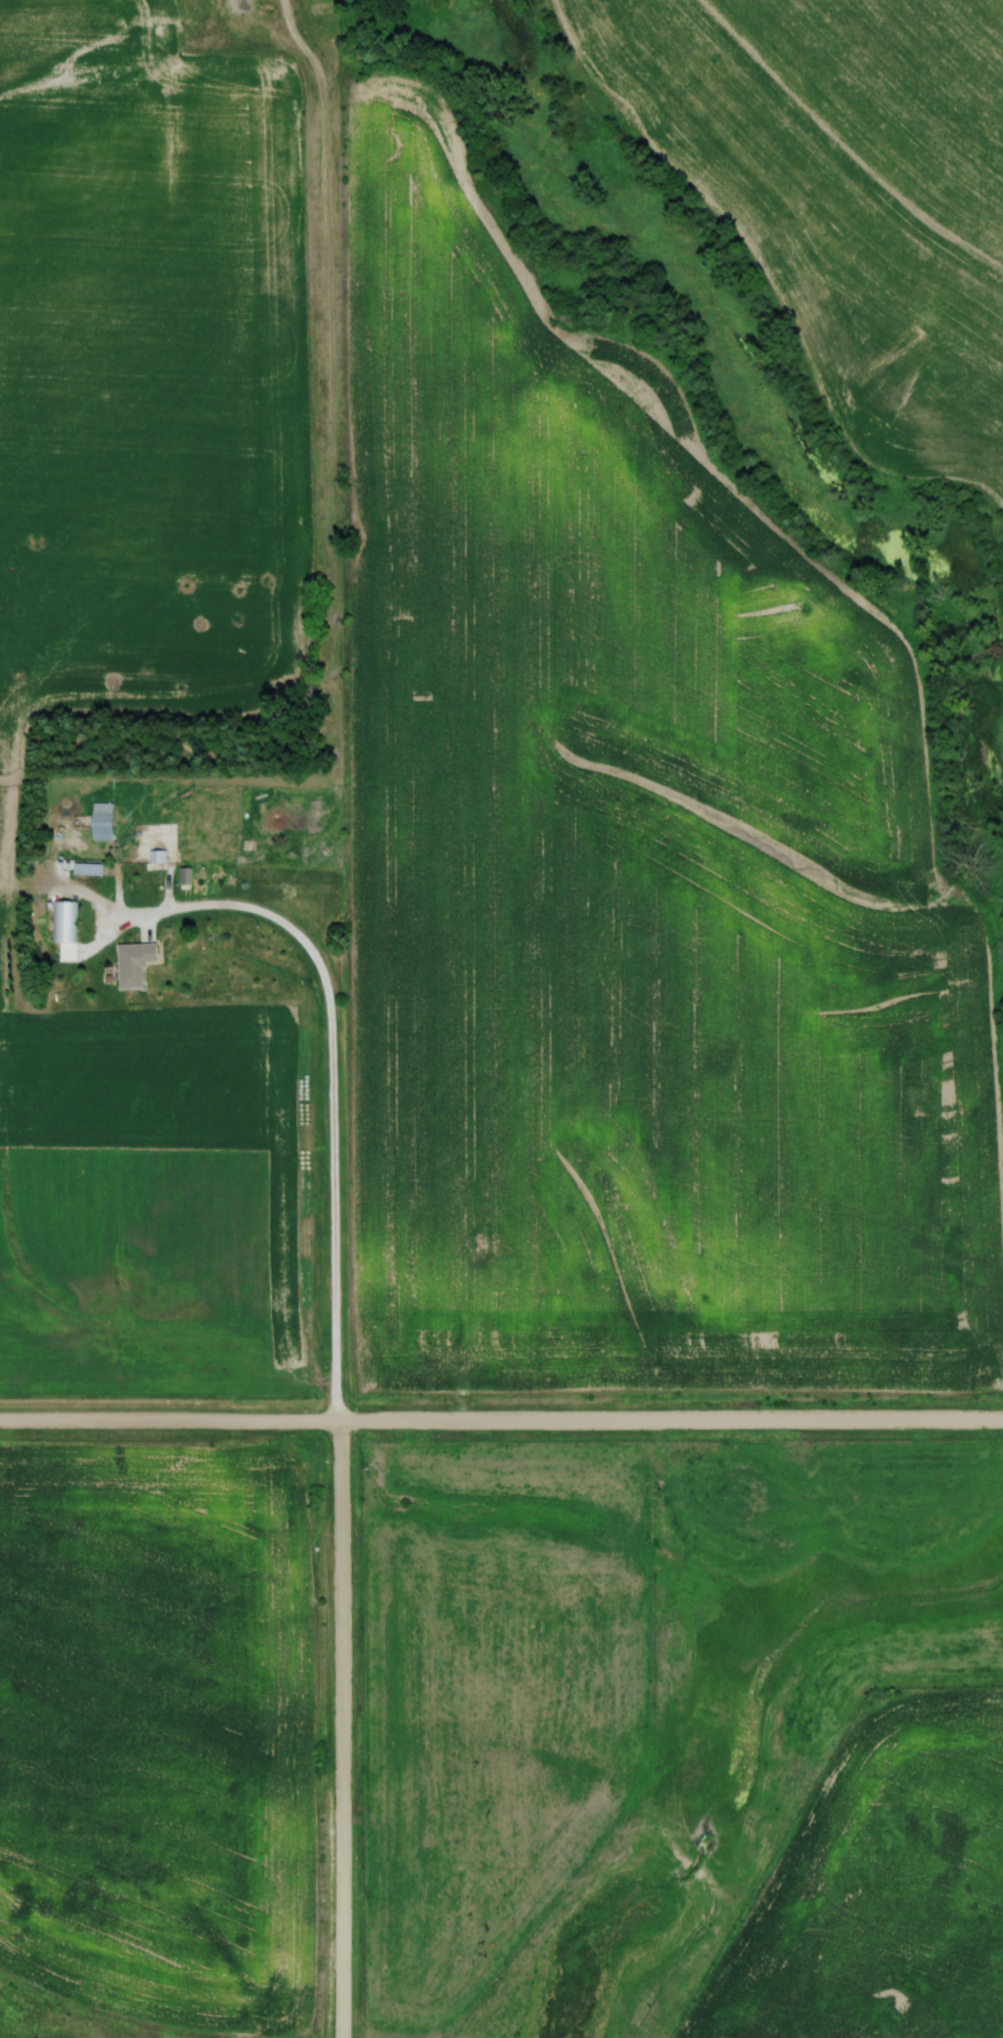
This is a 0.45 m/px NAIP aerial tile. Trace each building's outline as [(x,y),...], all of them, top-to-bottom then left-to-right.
[(115,840),(115,803),(94,803),(94,840),(115,840)] [(74,875),(103,875),(103,864),(74,864),(74,875)] [(190,884),(190,869),(179,869),(179,884),(190,884)] [(52,943),(76,943),(76,901),(52,901),(52,943)] [(119,988),(144,988),(144,962),(158,962),(158,943),(118,944),(119,988)]
